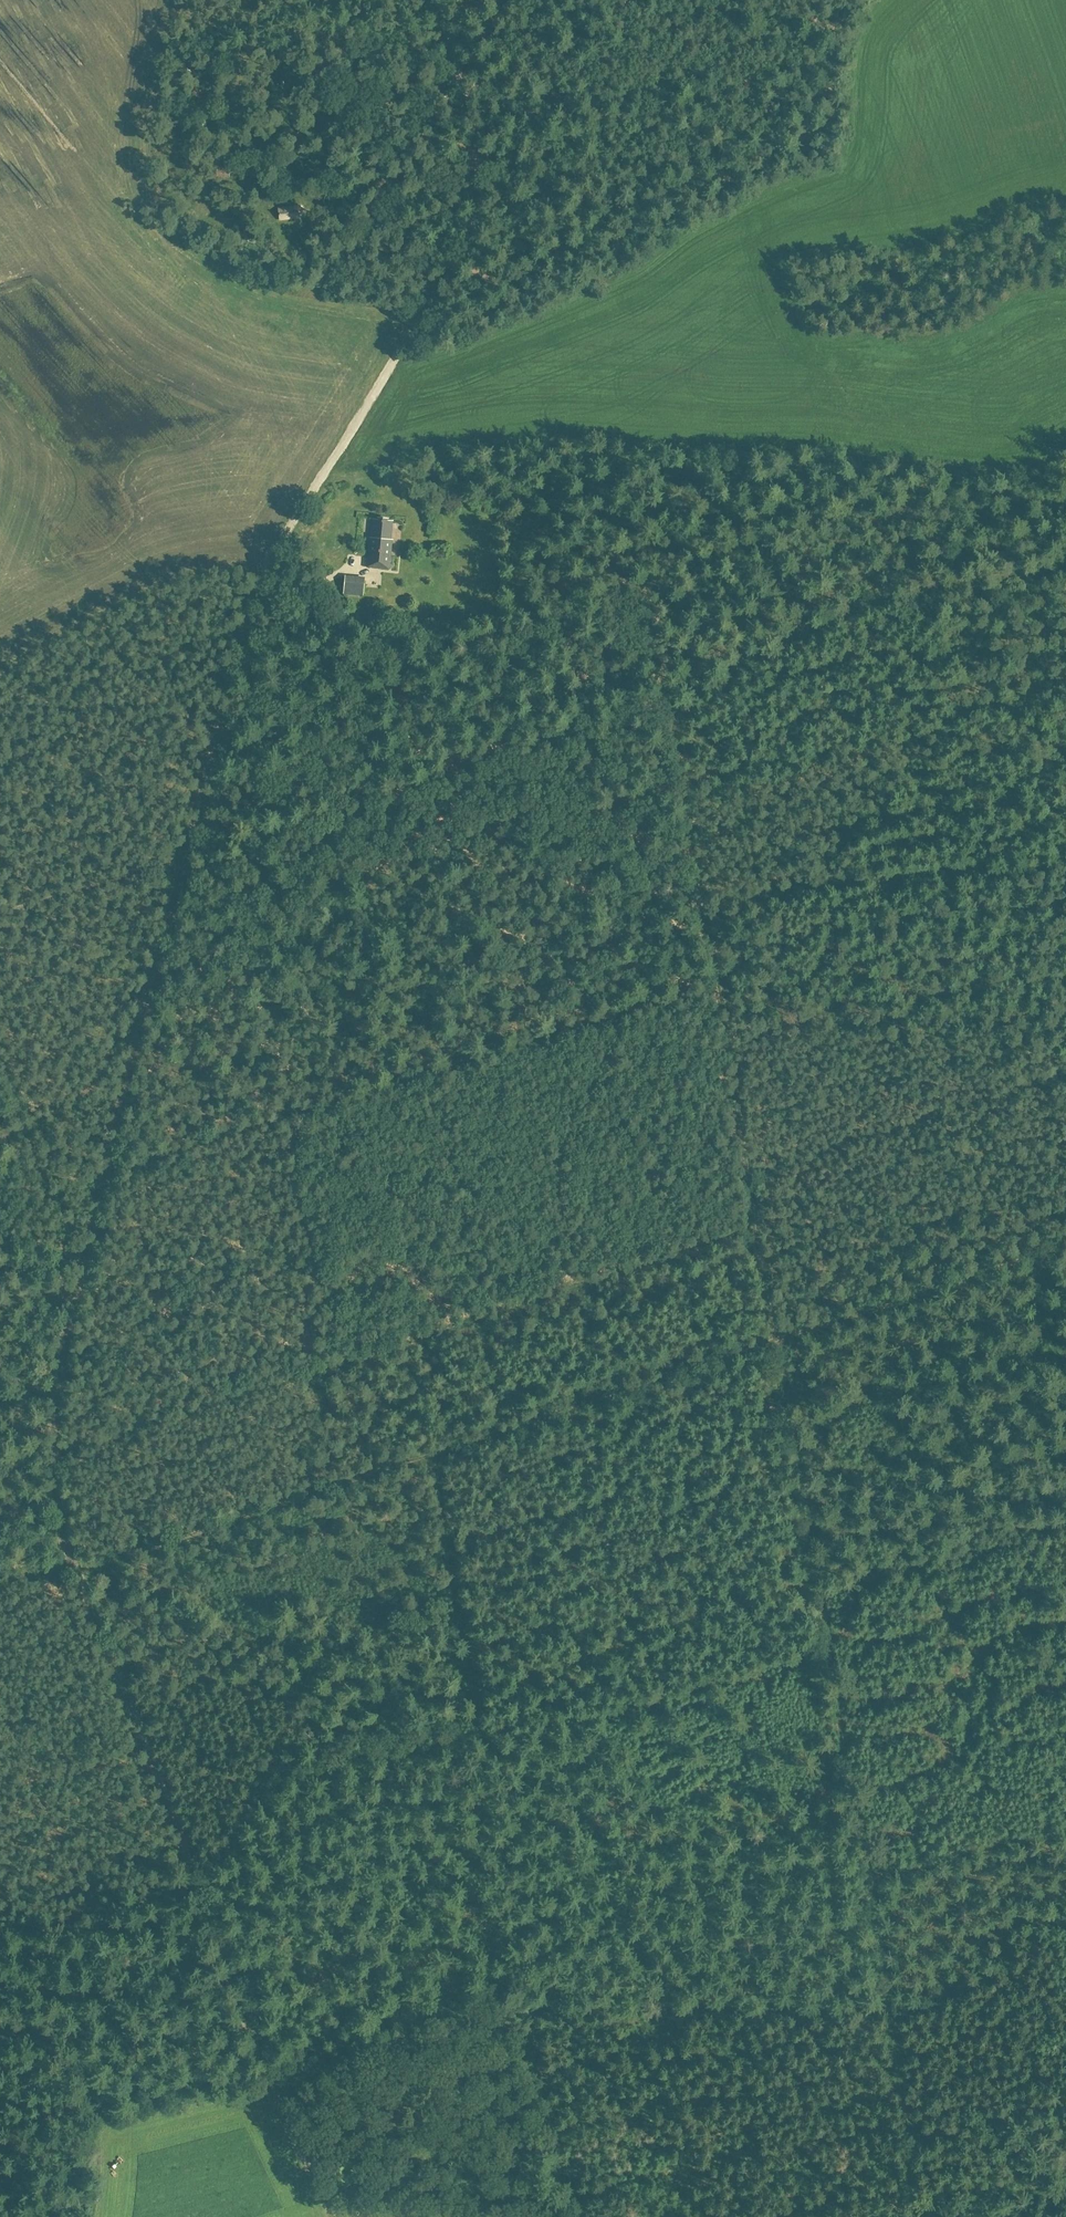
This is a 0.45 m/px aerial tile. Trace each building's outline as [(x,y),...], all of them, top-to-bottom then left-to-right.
[(306,208),(301,208),(300,204),(280,206),(278,207),(279,221),(303,218),(303,216),(306,216),(306,208)] [(393,568),(394,556),(390,556),(392,540),(391,540),(392,521),(389,521),(389,518),(377,516),(376,520),(373,519),(370,547),(369,546),(367,566),(389,568),(393,568)] [(343,594),(350,595),(363,596),(365,577),(345,575),(343,594)] [(309,1503),(290,1508),(292,1516),(311,1511),(309,1503)] [(117,1659),(122,1672),(141,1666),(137,1653),(117,1659)]
